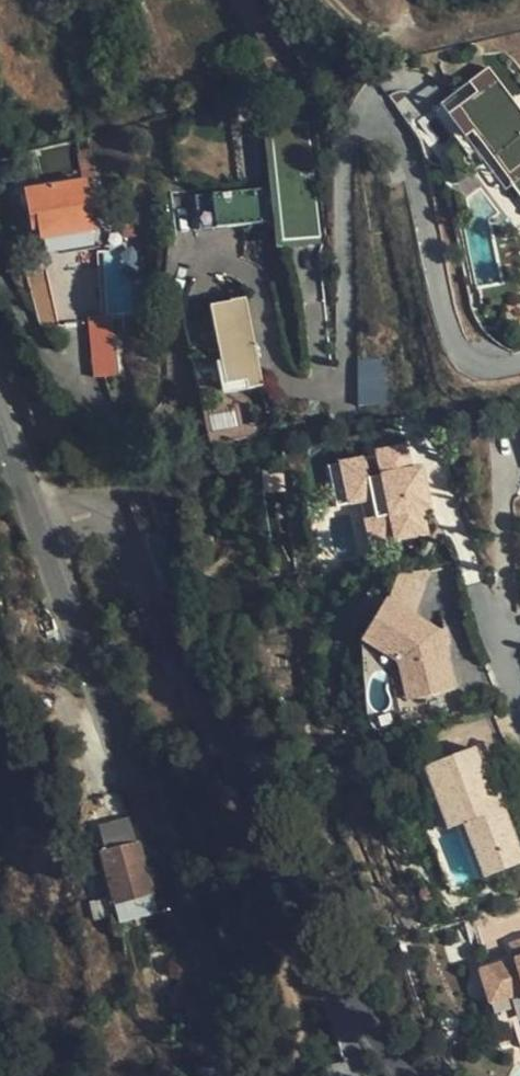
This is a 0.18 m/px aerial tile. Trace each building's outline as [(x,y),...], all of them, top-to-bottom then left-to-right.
[(492,66),(441,103),(466,138),(475,131),(519,193),(519,104),(492,66)] [(86,180),(25,193),(35,234),(40,233),(43,244),(97,231),(86,180)] [(106,311),(133,310),(131,251),(104,252),(106,311)] [(246,296),(207,305),(227,394),(267,385),(246,296)] [(120,374),(115,314),(90,316),(94,375),(120,374)] [(374,382),(372,360),(359,361),(363,403),(391,401),(389,381),(374,382)] [(213,416),(216,430),(258,421),(255,407),(213,416)] [(415,509),(409,480),(400,482),(397,467),(383,471),(379,447),(345,454),(351,477),(334,481),(330,464),(308,469),(315,507),(329,504),(341,501),(346,523),(359,520),(365,547),(414,537),(408,510),(415,509)] [(400,482),(409,480),(406,466),(397,467),(400,482)] [(339,553),(365,547),(359,520),(346,523),(341,501),(329,504),(339,553)] [(439,652),(434,636),(378,606),(361,638),(370,643),(364,653),(387,666),(394,687),(406,685),(412,706),(450,695),(439,652)] [(441,633),(434,636),(439,652),(446,650),(441,633)] [(370,643),(361,638),(356,648),(364,653),(370,643)] [(406,685),(394,687),(400,710),(412,706),(406,685)] [(472,752),(421,770),(437,813),(457,806),(478,863),(514,850),(490,782),(484,784),(472,752)] [(437,813),(421,770),(411,774),(432,834),(460,824),(479,879),(519,864),(514,850),(478,863),(457,806),(437,813)] [(149,879),(138,842),(98,852),(114,906),(154,894),(149,879)] [(511,963),(519,960),(519,938),(505,942),(511,963)] [(511,963),(477,972),(487,1006),(519,996),(519,960),(511,963)] [(329,1064),(332,1075),(374,1075),(368,1054),(329,1064)]
